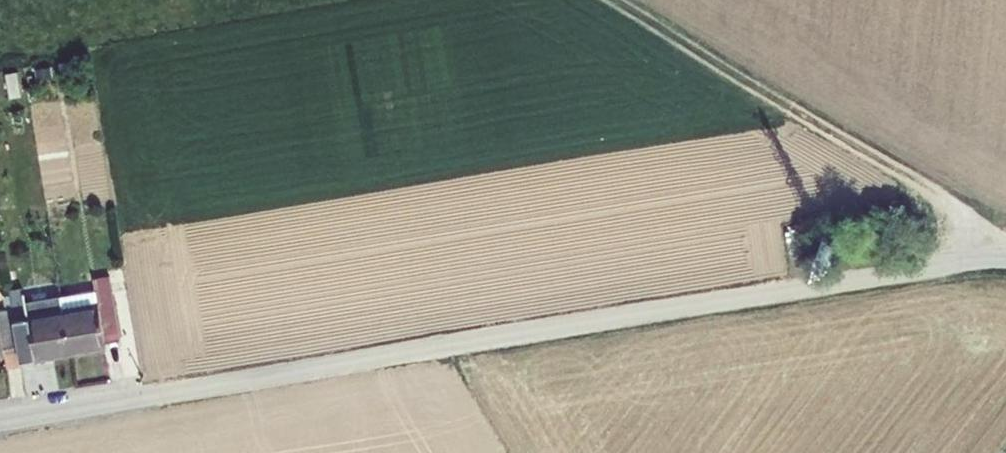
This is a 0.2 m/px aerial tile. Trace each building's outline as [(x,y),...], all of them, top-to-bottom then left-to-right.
[(97,288),(62,294),(70,342),(109,335),(108,328),(120,326),(108,256),(93,259),(95,274),(97,288)] [(95,274),(60,280),(62,294),(97,288),(95,274)] [(60,280),(26,285),(28,299),(62,294),(60,280)] [(3,340),(2,334),(17,331),(12,302),(11,292),(0,294),(0,341),(3,340)] [(28,299),(12,302),(17,331),(20,344),(35,341),(36,347),(70,342),(62,294),(28,299)] [(17,331),(2,334),(3,340),(5,353),(21,351),(20,344),(17,331)]
